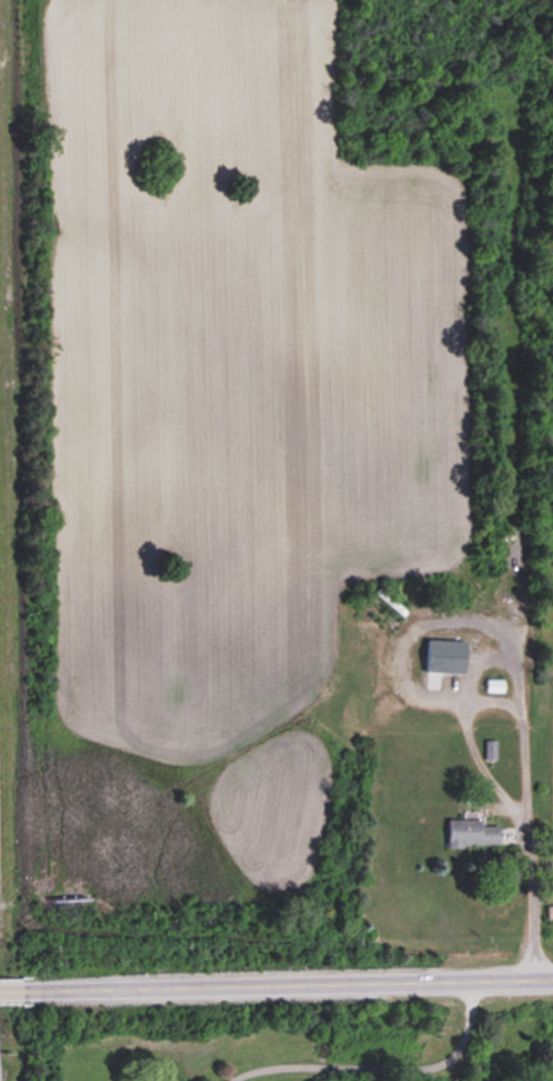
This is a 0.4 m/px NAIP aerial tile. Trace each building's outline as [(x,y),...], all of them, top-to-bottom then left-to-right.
[(478,646),(429,646),(429,671),(478,671),(478,646)] [(482,821),(448,821),(448,848),(499,848),(499,827),(482,827),(482,821)]
